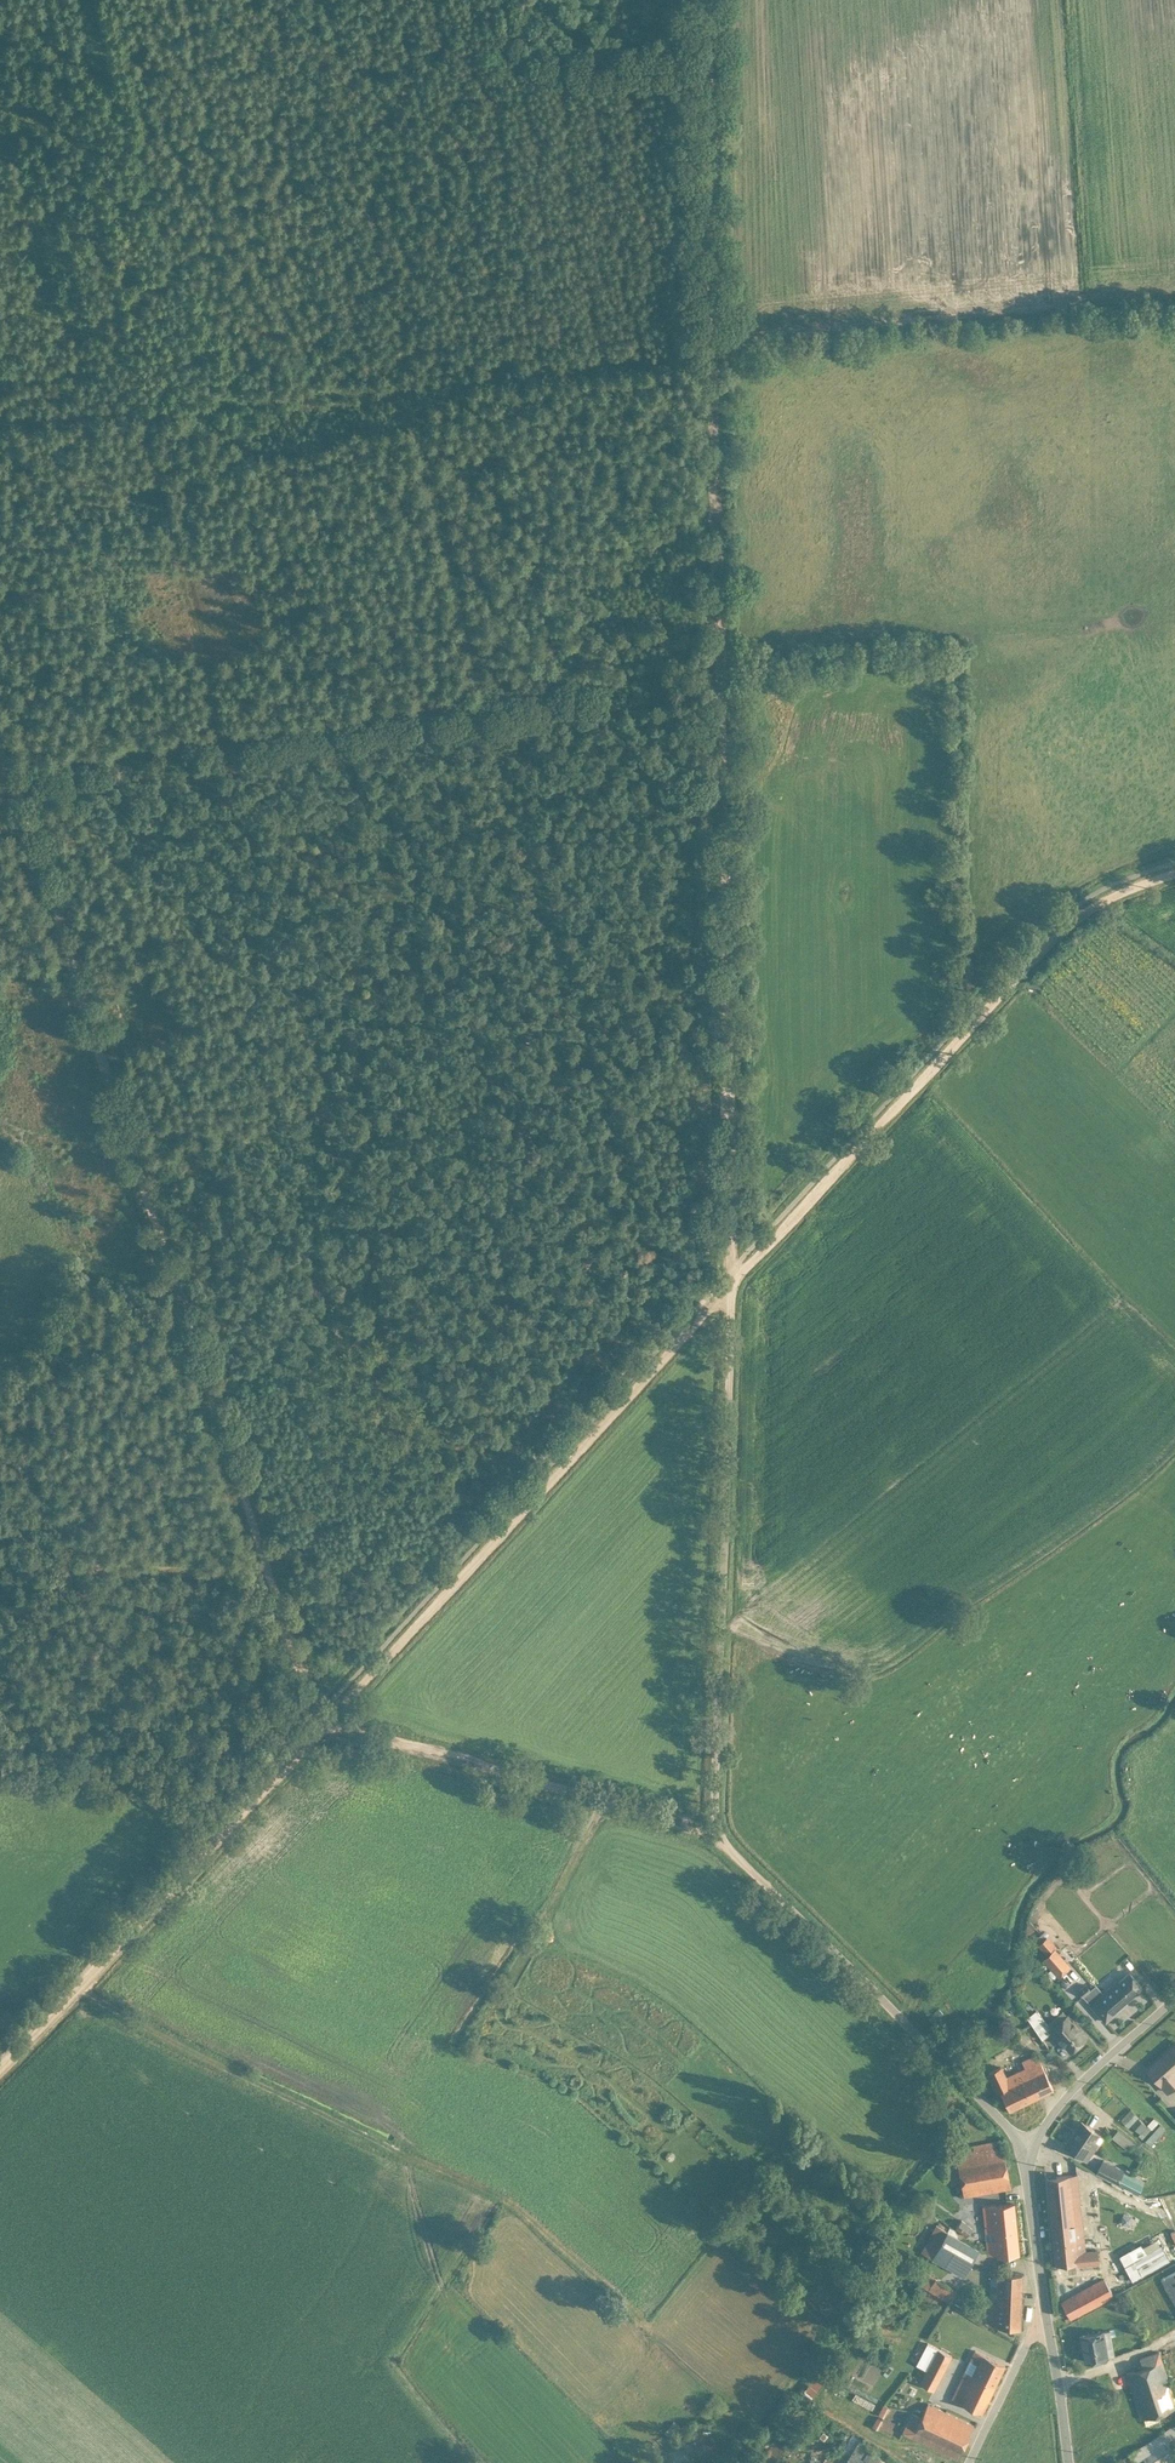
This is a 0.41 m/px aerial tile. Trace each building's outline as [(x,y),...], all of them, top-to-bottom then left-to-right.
[(1058,1976),(1070,1965),(1055,1947),(1056,1944),(1048,1935),(1037,1944),(1046,1955),(1042,1958),(1058,1976)] [(1116,1978),(1089,2002),(1106,2021),(1127,2002),(1124,2000),(1141,1986),(1129,1971),(1118,1980),(1116,1978)] [(1091,1990),(1086,1982),(1078,1989),(1083,1996),(1091,1990)] [(1083,2029),(1068,2012),(1066,2014),(1063,2010),(1048,2023),(1044,2018),(1033,2027),(1042,2039),(1049,2033),(1062,2047),(1065,2045),(1070,2050),(1085,2038),(1079,2031),(1083,2029)] [(1146,2068),(1167,2091),(1174,2085),(1174,2043),(1146,2068)] [(1009,2110),(1053,2089),(1037,2054),(1022,2060),(1024,2066),(1005,2076),(1001,2067),(989,2073),(997,2092),(1000,2090),(1009,2110)] [(1138,2117),(1131,2125),(1140,2133),(1141,2132),(1144,2134),(1150,2127),(1148,2125),(1146,2126),(1138,2117)] [(1096,2140),(1101,2133),(1081,2120),(1065,2144),(1088,2159),(1099,2142),(1096,2140)] [(1165,2128),(1160,2123),(1145,2139),(1145,2140),(1150,2145),(1165,2128)] [(1132,2141),(1118,2129),(1112,2136),(1126,2149),(1132,2141)] [(961,2181),(963,2195),(1011,2186),(1004,2151),(1000,2152),(999,2139),(972,2144),(973,2148),(960,2151),(962,2159),(947,2162),(951,2183),(961,2181)] [(1103,2157),(1095,2171),(1137,2193),(1144,2179),(1103,2157)] [(1077,2264),(1099,2262),(1097,2248),(1085,2250),(1077,2173),(1046,2176),(1055,2264),(1076,2262),(1077,2264)] [(1014,2201),(982,2205),(988,2253),(996,2253),(997,2256),(1019,2253),(1014,2201)] [(808,2217),(818,2225),(823,2218),(814,2210),(808,2217)] [(988,2253),(936,2225),(921,2252),(964,2276),(972,2259),(982,2264),(988,2253)] [(925,2270),(917,2283),(953,2305),(959,2293),(925,2270)] [(1162,2277),(1174,2303),(1174,2270),(1162,2277)] [(1022,2272),(990,2271),(988,2325),(1020,2326),(1022,2272)] [(1104,2277),(1061,2302),(1070,2318),(1113,2294),(1104,2277)] [(1085,2360),(1115,2354),(1110,2329),(1080,2334),(1085,2360)] [(926,2368),(919,2382),(934,2390),(952,2356),(927,2342),(916,2363),(926,2368)] [(951,2398),(982,2412),(1005,2363),(974,2349),(951,2398)] [(1125,2372),(1140,2418),(1174,2407),(1174,2400),(1159,2350),(1139,2357),(1142,2366),(1125,2372)] [(806,2390),(813,2395),(823,2380),(816,2375),(806,2390)] [(681,2387),(689,2394),(693,2389),(685,2383),(681,2387)] [(889,2406),(883,2403),(878,2413),(884,2416),(889,2406)] [(973,2424),(927,2403),(921,2416),(912,2412),(903,2431),(957,2458),(973,2424)] [(882,2419),(877,2416),(872,2426),(877,2429),(882,2419)] [(1128,2453),(1122,2457),(1126,2462),(1131,2462),(1133,2461),(1133,2462),(1142,2456),(1147,2462),(1174,2462),(1174,2452),(1169,2443),(1174,2440),(1174,2425),(1174,2424),(1128,2453)] [(768,2450),(778,2456),(786,2443),(777,2437),(768,2450)] [(870,2443),(860,2438),(845,2462),(877,2462),(881,2456),(866,2448),(870,2443)] [(765,2459),(757,2454),(752,2461),(753,2462),(752,2462),(762,2462),(765,2459)]
